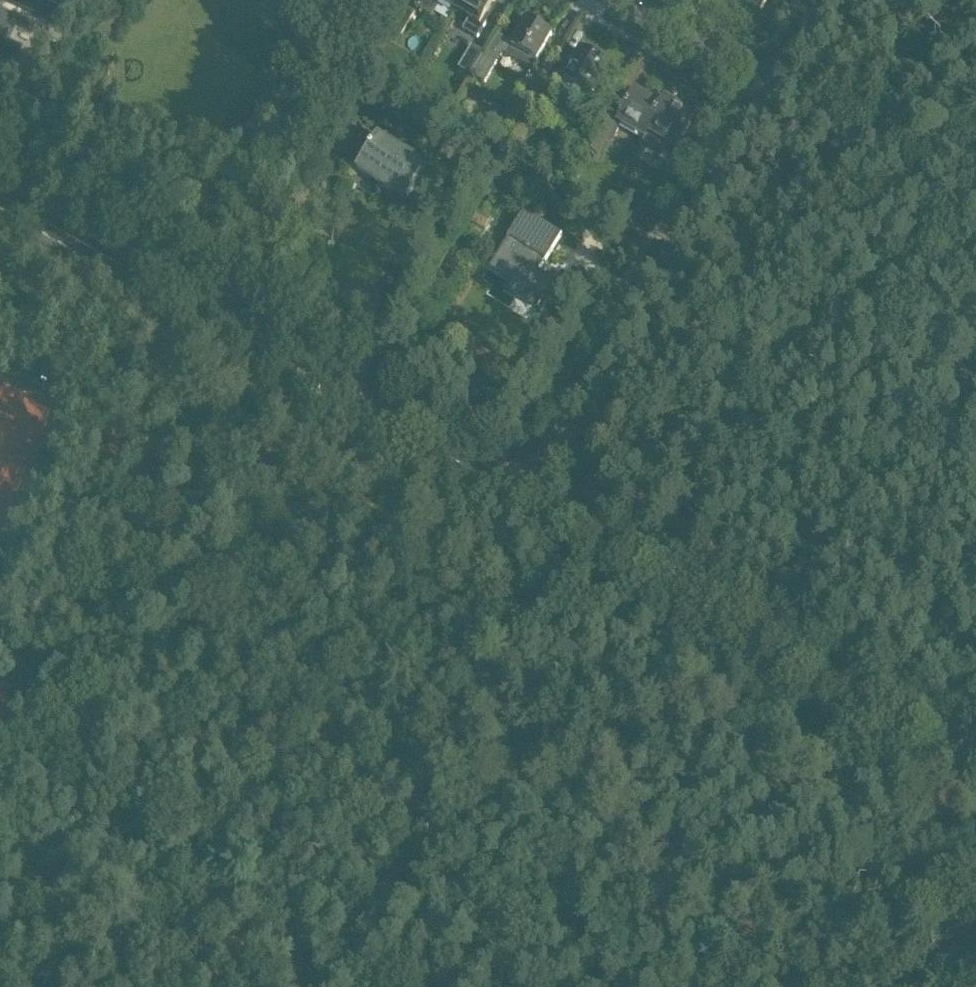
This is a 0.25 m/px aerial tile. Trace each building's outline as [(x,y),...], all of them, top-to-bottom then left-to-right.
[(460,0),(420,0),(416,7),(432,16),(440,3),(453,11),(460,0)] [(487,23),(483,21),(495,0),(460,0),(453,11),(469,20),(463,30),(478,38),(487,23)] [(761,11),(768,0),(742,0),(761,11)] [(402,37),(415,14),(399,5),(386,28),(402,37)] [(532,70),(552,34),(526,20),(513,43),(499,36),(487,57),(485,56),(473,76),(486,84),(503,54),(532,70)] [(485,54),(473,47),(459,70),(471,77),(485,54)] [(591,97),(608,67),(581,51),(564,80),(591,97)] [(653,103),(636,93),(619,122),(604,113),(584,148),(599,157),(609,141),(612,143),(623,124),(644,137),(650,127),(665,100),(658,96),(653,103)] [(677,147),(694,117),(666,100),(665,100),(650,127),(644,137),(646,138),(650,132),(677,147)] [(406,200),(426,166),(378,138),(358,172),(406,200)] [(499,181),(507,166),(501,162),(493,177),(499,181)] [(545,262),(561,236),(524,213),(508,238),(509,239),(490,268),(509,280),(508,281),(510,282),(514,275),(530,285),(544,261),(545,262)] [(449,245),(442,258),(453,265),(460,252),(449,245)]
